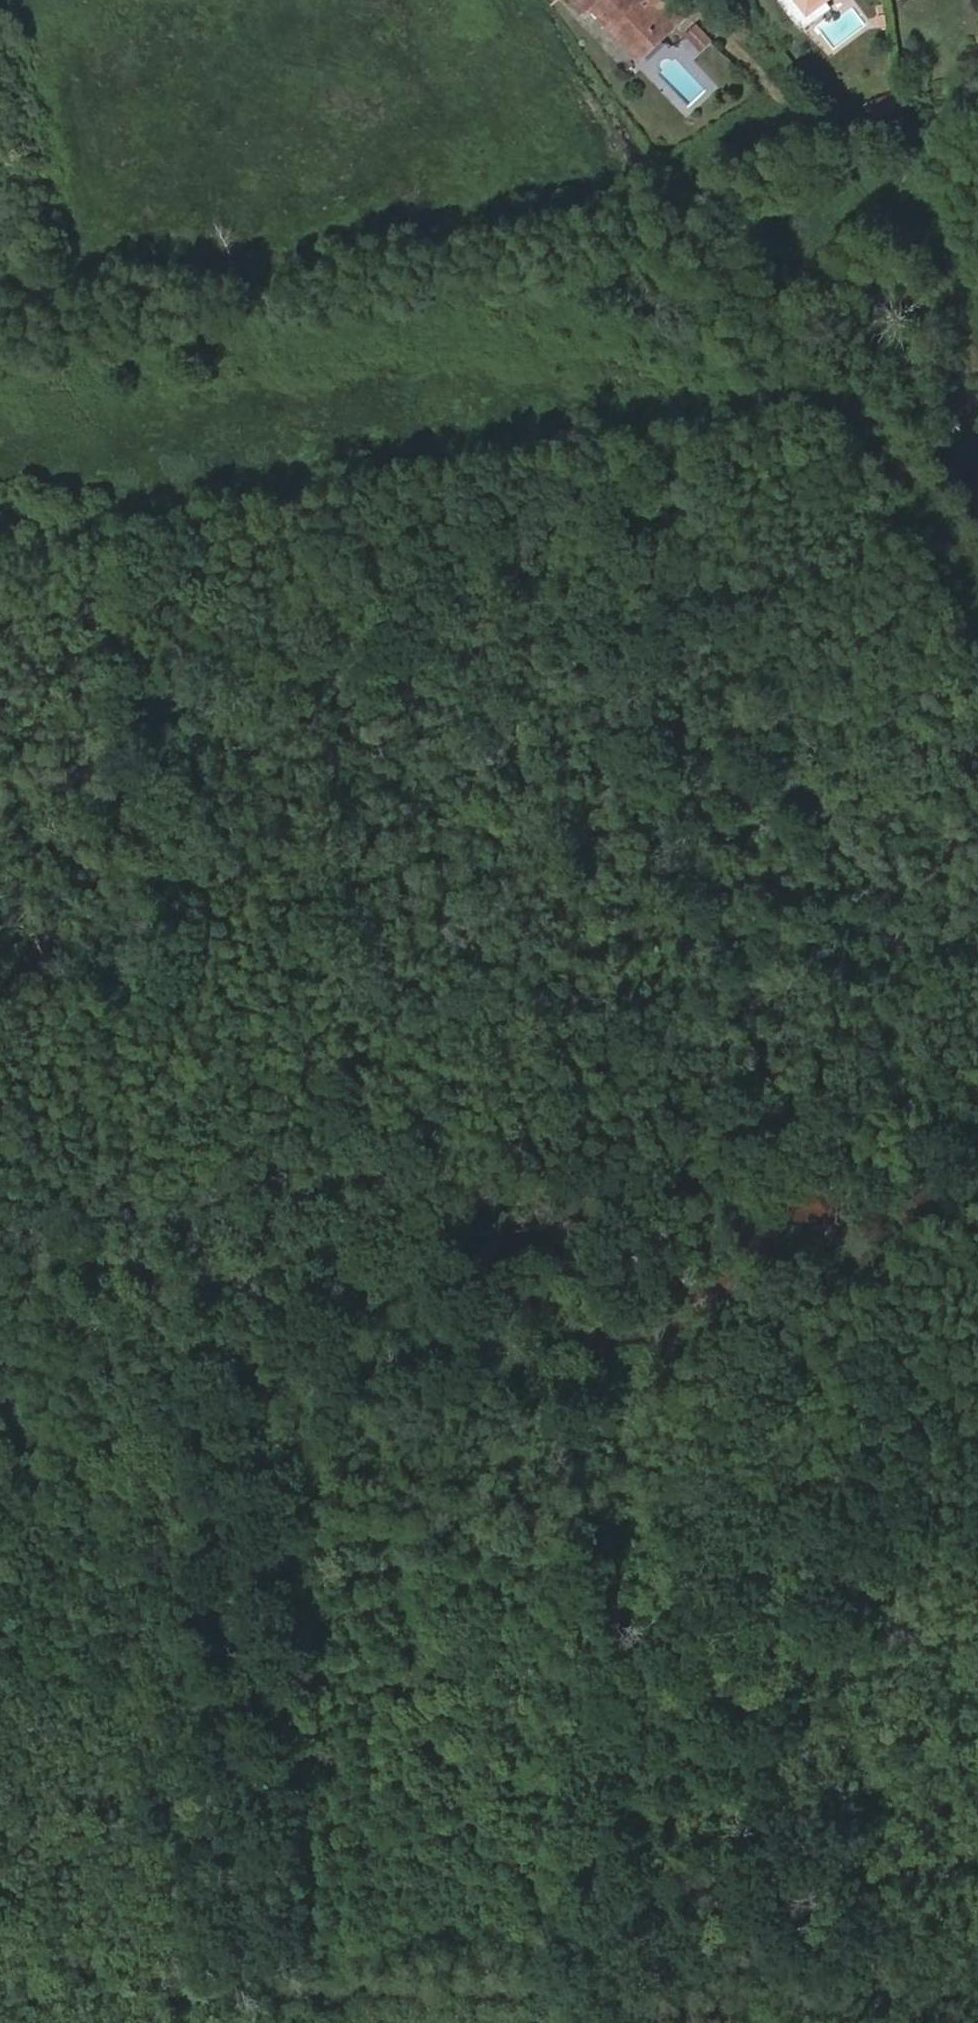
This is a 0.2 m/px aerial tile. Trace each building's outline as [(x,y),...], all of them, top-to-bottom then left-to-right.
[(656,30),(664,38),(676,27),(655,5),(649,10),(641,1),(640,0),(578,0),(587,9),(593,4),(635,50),(656,30)] [(655,5),(676,27),(688,15),(674,0),(643,0),(641,1),(649,10),(655,5)] [(808,11),(801,2),(795,6),(806,21),(828,5),(823,0),(808,11)] [(801,2),(808,11),(823,0),(799,0),(801,2)] [(702,51),(712,37),(693,23),(683,37),(702,51)] [(664,38),(656,30),(635,50),(643,58),(664,38)]
